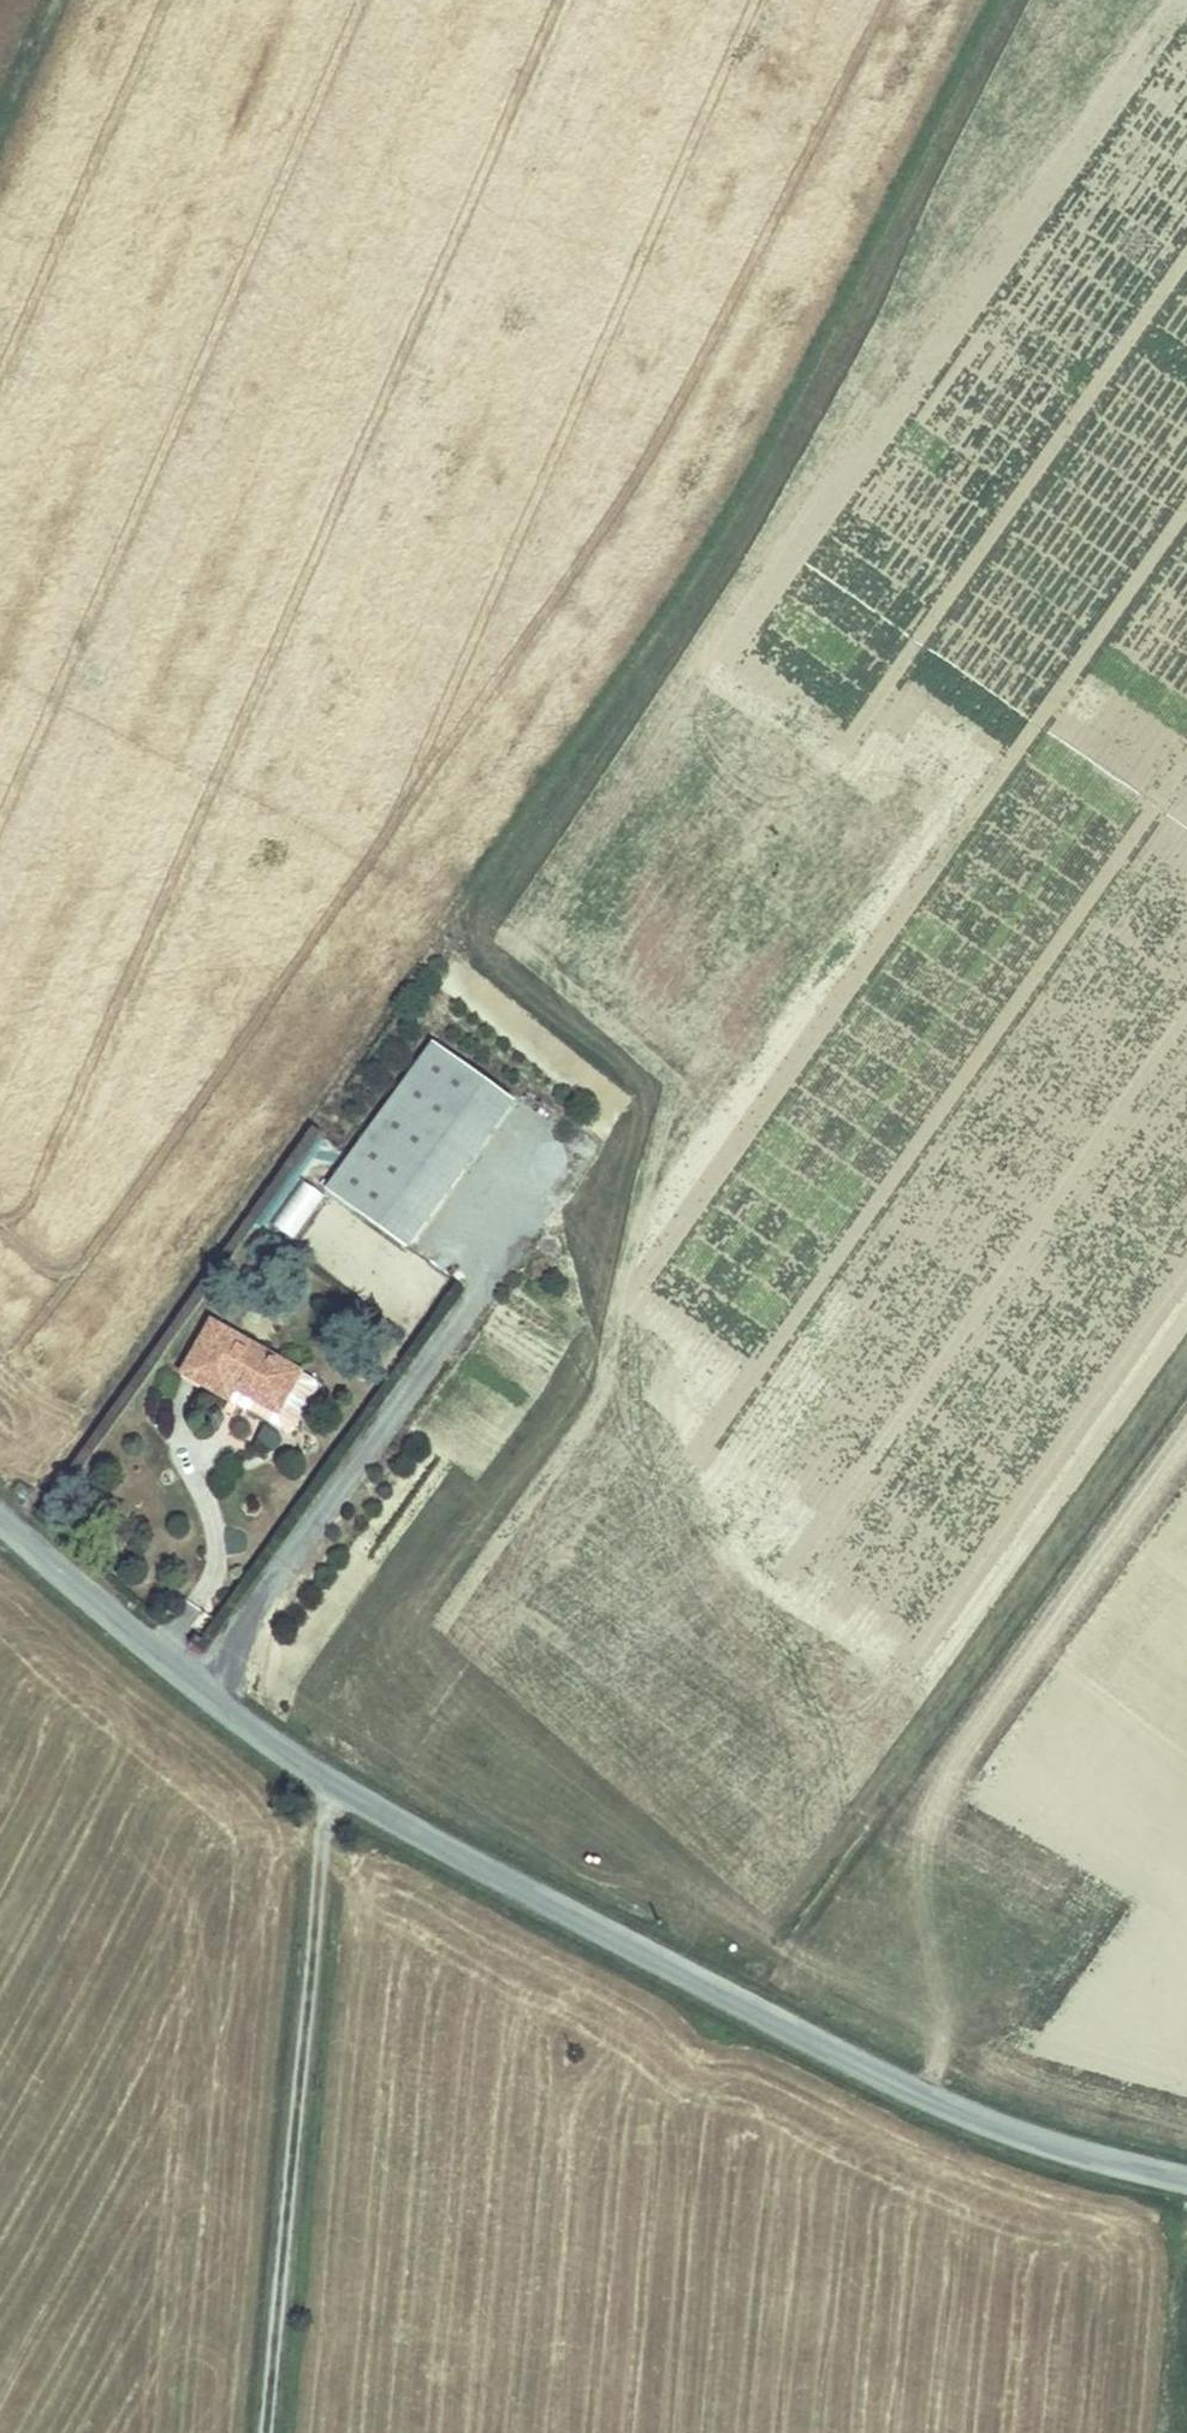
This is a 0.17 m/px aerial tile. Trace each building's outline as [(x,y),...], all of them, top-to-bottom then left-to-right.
[(316,1199),(393,1254),(497,1107),(420,1053),(316,1199)] [(200,1327),(172,1376),(218,1403),(223,1394),(266,1418),(288,1376),(200,1327)]
